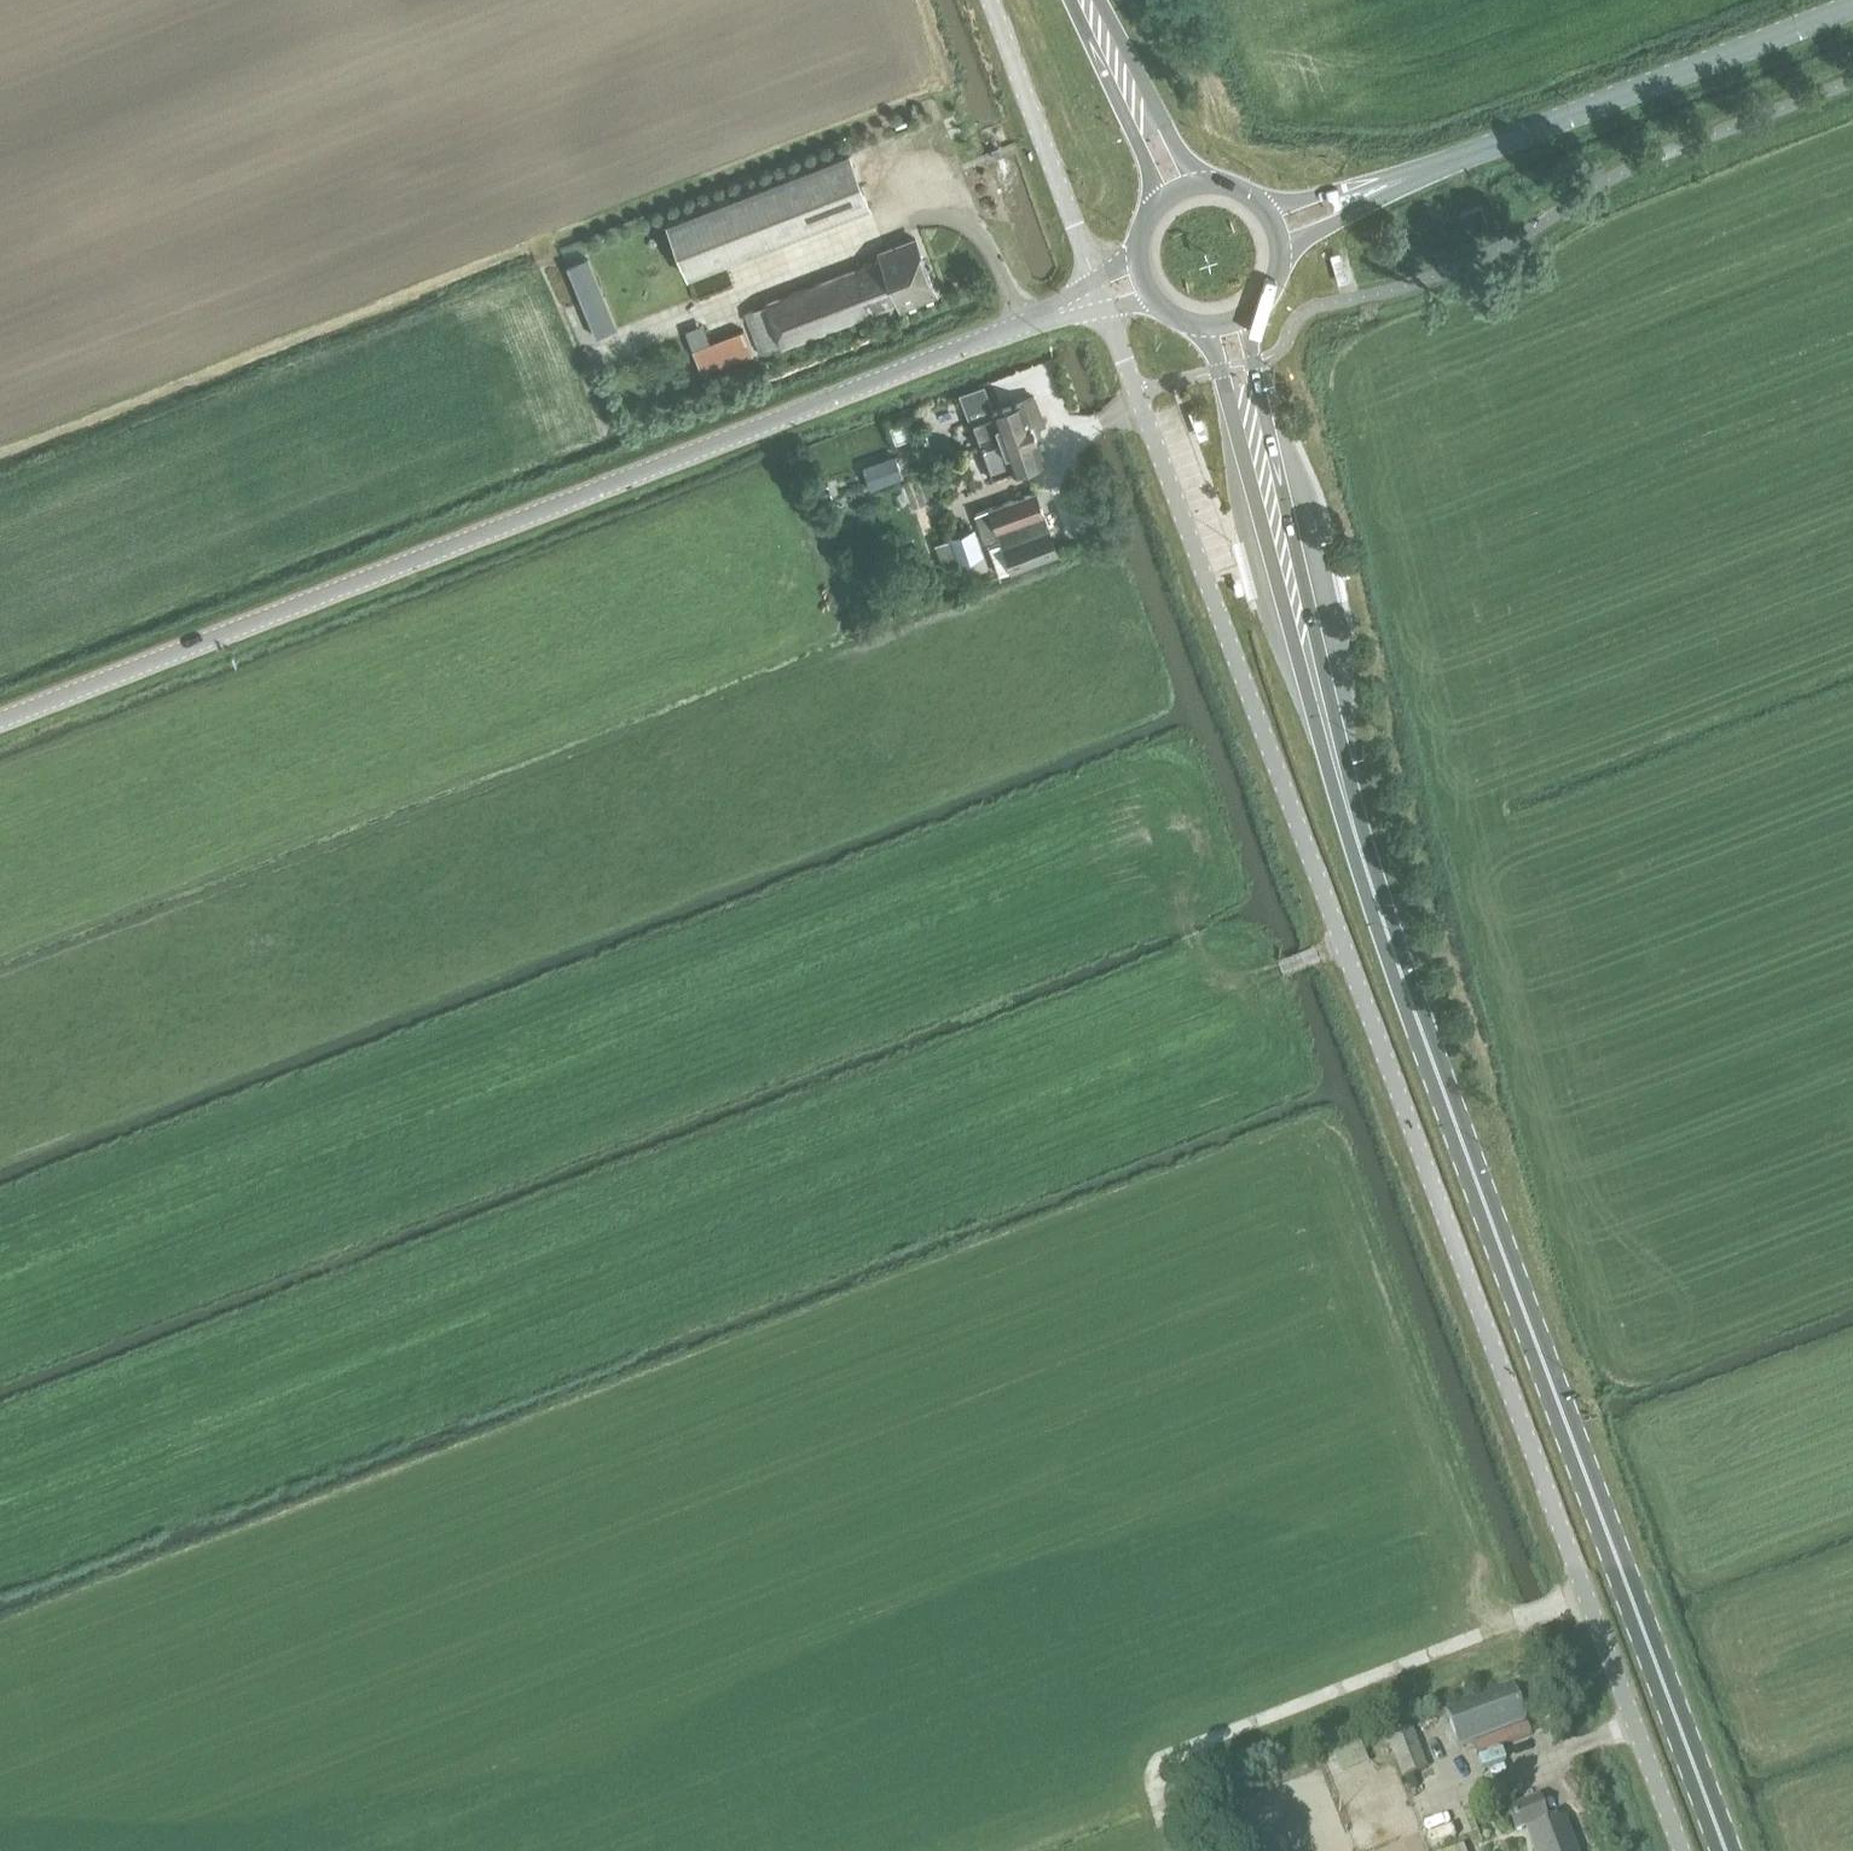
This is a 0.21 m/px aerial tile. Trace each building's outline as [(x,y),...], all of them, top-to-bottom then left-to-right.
[(689,275),(870,205),(849,151),(668,221),(689,275)] [(766,301),(767,303),(746,311),(761,351),(783,342),(783,344),(898,301),(900,308),(937,294),(915,237),(879,250),(882,258),(766,301)] [(596,337),(617,328),(588,257),(567,266),(596,337)] [(703,373),(752,354),(743,329),(693,348),(703,373)] [(993,411),(971,419),(992,477),(1014,469),(1045,458),(1034,429),(1045,425),(1035,395),(993,411)] [(895,454),(863,465),(871,487),(903,475),(895,454)] [(1035,491),(975,513),(986,543),(988,543),(998,573),(1016,568),(1016,569),(1039,561),(1058,554),(1057,554),(1035,491)] [(949,533),(955,549),(959,561),(983,552),(974,525),(949,533)] [(1459,1747),(1526,1721),(1513,1689),(1446,1715),(1459,1747)] [(1403,1779),(1428,1770),(1412,1728),(1387,1737),(1403,1779)] [(1359,1745),(1334,1755),(1342,1776),(1368,1766),(1359,1745)] [(1514,1833),(1548,1820),(1541,1798),(1507,1810),(1514,1833)] [(1565,1818),(1526,1832),(1533,1850),(1578,1850),(1565,1818)]
